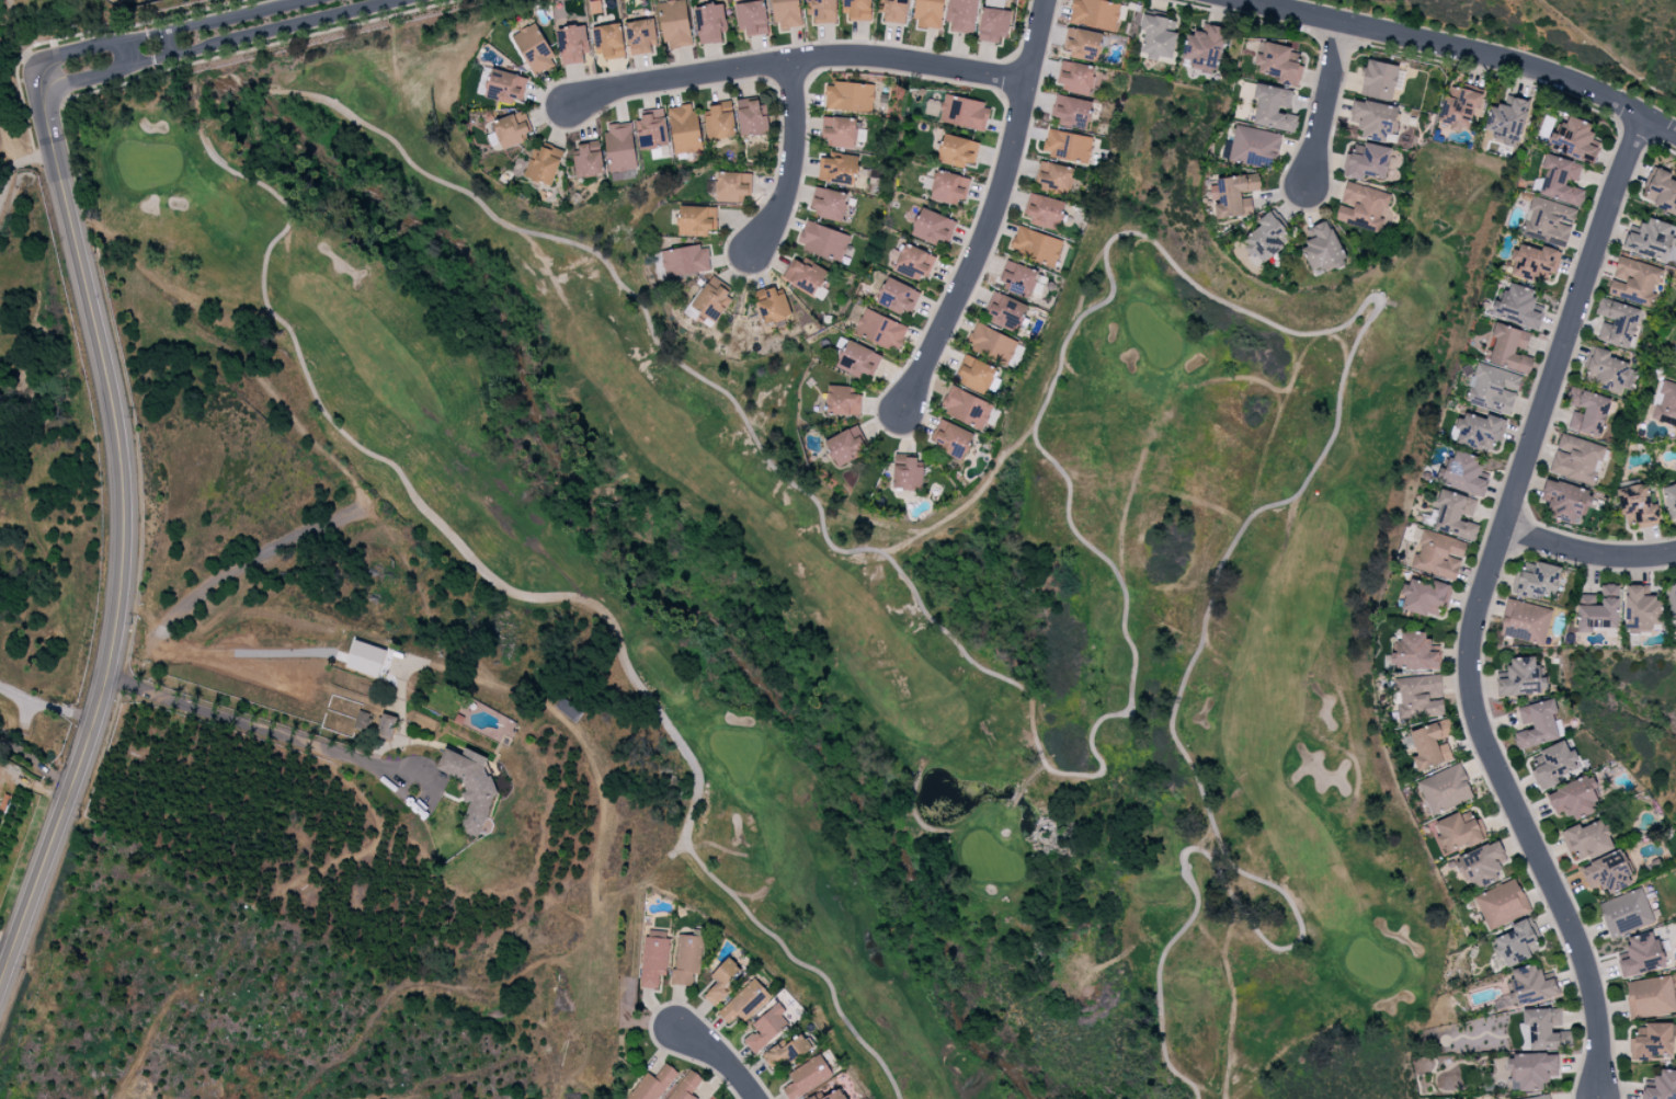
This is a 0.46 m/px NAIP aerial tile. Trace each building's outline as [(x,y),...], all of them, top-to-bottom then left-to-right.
[(665,49),(692,45),(685,0),(673,0),(657,3),(665,49)] [(767,33),(764,0),(735,3),(738,35),(767,33)] [(801,27),(799,0),(772,0),(775,30),(801,27)] [(813,15),(813,23),(836,23),(836,0),(806,0),(806,15),(813,15)] [(871,0),(842,0),(842,18),(871,19),(871,0)] [(879,12),(884,12),(883,22),(906,23),(907,0),(879,0),(879,12)] [(940,30),(944,0),(916,0),(913,26),(940,30)] [(944,21),(951,22),(950,30),(972,34),(978,0),(948,0),(944,21)] [(1120,4),(1099,0),(1073,0),(1068,22),(1115,31),(1120,4)] [(722,3),(693,7),(699,44),(722,41),(720,29),(726,28),(722,3)] [(1000,32),(1008,32),(1009,9),(981,8),(979,41),(1000,42),(1000,32)] [(1167,16),(1143,13),(1141,30),(1144,30),(1141,55),(1158,58),(1158,57),(1172,59),(1176,33),(1165,31),(1167,16)] [(628,54),(651,53),(650,41),(655,40),(654,19),(626,21),(628,54)] [(511,36),(535,76),(558,63),(534,23),(511,36)] [(594,58),(624,56),(622,24),(593,25),(594,58)] [(584,63),(583,51),(587,50),(585,25),(556,28),(560,65),(584,63)] [(1063,49),(1071,50),(1069,57),(1098,62),(1103,33),(1067,27),(1063,49)] [(1291,48),(1264,41),(1262,52),(1256,51),(1253,63),(1260,64),(1257,72),(1279,78),(1278,82),(1298,88),(1303,65),(1288,61),(1291,48)] [(1057,89),(1088,96),(1095,67),(1063,60),(1057,89)] [(1398,66),(1367,60),(1360,95),(1391,101),(1398,66)] [(514,98),(522,100),(528,78),(492,68),(485,97),(512,105),(514,98)] [(826,82),(825,110),(872,112),(873,84),(826,82)] [(1293,90),(1255,83),(1253,99),(1257,100),(1253,125),(1295,133),(1298,116),(1278,112),(1279,105),(1290,107),(1293,90)] [(1437,124),(1468,131),(1473,108),(1479,109),(1483,94),(1450,86),(1448,95),(1444,94),(1437,124)] [(1092,102),(1056,94),(1051,115),(1059,117),(1058,124),(1086,131),(1092,102)] [(939,121),(985,131),(990,104),(944,95),(939,121)] [(759,97),(736,100),(741,135),(769,132),(767,114),(761,115),(759,97)] [(1528,101),(1512,97),(1510,106),(1492,102),(1484,134),(1518,142),(1528,101)] [(1399,108),(1353,99),(1350,115),(1362,117),(1358,137),(1393,144),(1399,108)] [(701,150),(695,103),(668,107),(675,153),(701,150)] [(706,137),(734,135),(733,104),(704,106),(706,137)] [(669,145),(664,112),(635,115),(639,149),(669,145)] [(1595,125),(1569,115),(1565,124),(1561,122),(1556,134),(1552,132),(1546,145),(1591,163),(1597,148),(1587,144),(1595,125)] [(855,118),(823,117),(822,146),(854,148),(855,118)] [(637,169),(631,122),(604,125),(610,173),(637,169)] [(1281,135),(1236,124),(1227,160),(1272,171),(1281,135)] [(1093,137),(1047,129),(1042,155),(1088,163),(1093,137)] [(964,168),(965,162),(974,164),(979,146),(945,137),(939,162),(964,168)] [(573,155),(576,177),(604,174),(600,141),(578,143),(579,154),(573,155)] [(1391,148),(1365,143),(1362,155),(1347,152),(1342,176),(1362,180),(1363,175),(1385,179),(1391,148)] [(551,186),(564,151),(543,144),(540,151),(534,148),(524,176),(551,186)] [(1582,164),(1546,154),(1541,168),(1546,169),(1539,195),(1580,206),(1585,190),(1565,185),(1567,177),(1577,180),(1582,164)] [(818,181),(856,184),(857,158),(819,155),(818,181)] [(1067,194),(1073,168),(1040,160),(1034,187),(1067,194)] [(1669,179),(1671,174),(1652,166),(1639,199),(1675,214),(1675,182),(1669,179)] [(964,186),(967,187),(969,178),(937,170),(929,198),(959,206),(964,186)] [(738,202),(738,195),(749,195),(750,173),(717,172),(716,201),(738,202)] [(1215,178),(1217,191),(1212,192),(1215,218),(1253,215),(1251,197),(1241,198),(1241,192),(1260,190),(1259,174),(1215,178)] [(1391,194),(1346,182),(1340,204),(1339,204),(1335,220),(1379,233),(1383,218),(1379,217),(1382,207),(1387,208),(1391,194)] [(810,206),(816,208),(814,215),(840,222),(847,195),(816,185),(810,206)] [(1065,202),(1029,192),(1023,214),(1031,217),(1029,223),(1057,231),(1065,202)] [(1577,209),(1533,196),(1522,234),(1566,246),(1577,209)] [(717,206),(679,206),(679,235),(708,236),(708,230),(716,231),(717,206)] [(911,234),(942,248),(954,221),(923,207),(911,234)] [(1275,237),(1285,230),(1270,210),(1257,220),(1261,225),(1242,240),(1261,264),(1283,247),(1275,237)] [(1675,225),(1645,217),(1639,235),(1626,231),(1621,248),(1665,260),(1675,225)] [(850,236),(806,219),(796,245),(840,262),(850,236)] [(1314,277),(1347,262),(1327,219),(1306,229),(1311,241),(1300,247),(1314,277)] [(1063,240),(1017,226),(1009,253),(1055,266),(1063,240)] [(1536,282),(1539,268),(1556,273),(1562,252),(1542,246),(1540,250),(1516,243),(1511,261),(1514,261),(1510,274),(1536,282)] [(665,280),(712,272),(707,244),(660,251),(665,280)] [(936,255),(903,244),(894,270),(927,282),(936,255)] [(1607,295),(1651,306),(1661,268),(1618,257),(1613,280),(1611,280),(1607,295)] [(815,296),(827,270),(805,260),(803,263),(792,258),(782,281),(815,296)] [(1038,272),(1006,260),(997,285),(1029,297),(1038,272)] [(901,315),(903,310),(911,314),(921,293),(888,277),(876,303),(901,315)] [(732,294),(709,279),(691,306),(702,313),(700,317),(712,325),(732,294)] [(1538,329),(1542,313),(1530,310),(1536,291),(1507,282),(1501,303),(1494,301),(1490,315),(1538,329)] [(774,285),(753,294),(765,325),(792,314),(783,293),(778,295),(774,285)] [(1027,304),(993,292),(983,320),(1017,332),(1027,304)] [(1641,310),(1600,298),(1594,316),(1603,319),(1597,340),(1630,349),(1641,310)] [(889,349),(892,341),(901,344),(908,327),(865,309),(854,334),(889,349)] [(1530,333),(1495,322),(1490,336),(1495,338),(1488,362),(1528,374),(1533,358),(1514,353),(1517,345),(1526,348),(1530,333)] [(965,347),(1008,366),(1016,348),(1022,351),(1025,345),(976,323),(965,347)] [(861,372),(871,377),(881,355),(848,340),(835,367),(859,378),(861,372)] [(1631,390),(1636,371),(1628,369),(1629,363),(1609,357),(1610,351),(1589,346),(1583,367),(1587,368),(1584,382),(1620,392),(1622,388),(1631,390)] [(996,368),(966,355),(955,382),(985,394),(996,368)] [(1522,376),(1478,363),(1466,401),(1509,415),(1522,376)] [(1675,426),(1675,384),(1662,380),(1650,418),(1675,426)] [(850,386),(827,385),(826,414),(860,415),(860,394),(849,394),(850,386)] [(982,430),(993,405),(952,386),(940,411),(982,430)] [(1567,429),(1601,437),(1611,398),(1574,389),(1569,407),(1573,408),(1567,429)] [(1486,414),(1485,418),(1459,411),(1451,441),(1491,451),(1494,440),(1502,442),(1508,420),(1486,414)] [(973,434),(940,418),(928,443),(961,459),(973,434)] [(834,465),(867,455),(857,427),(825,438),(834,465)] [(1594,485),(1605,447),(1560,433),(1549,471),(1594,485)] [(1477,477),(1483,459),(1452,449),(1442,485),(1483,497),(1488,480),(1477,477)] [(923,466),(916,466),(916,456),(894,455),(893,489),(922,490),(923,466)] [(1545,479),(1539,500),(1552,503),(1548,517),(1582,526),(1591,491),(1545,479)] [(1651,505),(1645,482),(1616,490),(1625,525),(1636,522),(1638,528),(1660,523),(1655,504),(1651,505)] [(1661,487),(1670,519),(1675,518),(1675,483),(1661,487)] [(1477,499),(1440,489),(1432,516),(1424,514),(1421,525),(1474,541),(1479,525),(1460,520),(1462,513),(1472,515),(1477,499)] [(1412,569),(1455,580),(1465,541),(1422,530),(1412,569)] [(1545,596),(1546,591),(1555,592),(1561,566),(1535,562),(1533,573),(1516,570),(1511,594),(1531,598),(1532,593),(1545,596)] [(1438,618),(1447,584),(1431,580),(1430,584),(1406,578),(1402,595),(1404,596),(1400,609),(1438,618)] [(1665,586),(1675,630),(1675,583),(1665,586)] [(1619,585),(1601,584),(1601,605),(1595,605),(1595,594),(1582,594),(1582,604),(1577,604),(1577,633),(1592,633),(1592,627),(1617,628),(1619,585)] [(1643,585),(1625,584),(1625,632),(1651,632),(1652,624),(1661,624),(1662,598),(1642,597),(1643,585)] [(1498,634),(1543,646),(1552,610),(1507,598),(1498,634)] [(1439,668),(1438,651),(1428,652),(1428,631),(1400,632),(1401,642),(1391,642),(1391,669),(1439,668)] [(387,650),(355,639),(345,667),(377,678),(387,650)] [(1497,696),(1547,692),(1545,675),(1538,676),(1536,656),(1506,658),(1507,672),(1495,673),(1497,696)] [(1439,673),(1398,679),(1403,720),(1444,714),(1439,673)] [(1520,725),(1531,722),(1532,728),(1513,733),(1517,749),(1558,739),(1552,714),(1557,713),(1553,699),(1516,707),(1520,725)] [(375,733),(390,739),(398,718),(382,712),(375,733)] [(356,713),(356,729),(368,729),(368,713),(356,713)] [(1409,731),(1416,755),(1413,757),(1417,771),(1452,759),(1445,738),(1455,735),(1450,718),(1409,731)] [(1539,750),(1545,763),(1533,768),(1543,790),(1559,783),(1557,778),(1570,772),(1567,765),(1578,760),(1574,749),(1568,752),(1564,740),(1539,750)] [(437,770),(467,780),(459,801),(469,804),(460,831),(478,837),(499,777),(483,772),(488,757),(466,749),(463,755),(445,748),(437,770)] [(1474,796),(1458,763),(1416,782),(1431,816),(1474,796)] [(1574,821),(1599,810),(1590,790),(1597,787),(1591,774),(1545,794),(1556,817),(1570,811),(1574,821)] [(1434,822),(1440,835),(1434,837),(1439,849),(1446,845),(1448,851),(1468,843),(1469,847),(1483,840),(1470,807),(1434,822)] [(1613,848),(1608,836),(1613,833),(1609,824),(1604,826),(1601,819),(1580,828),(1578,824),(1559,832),(1568,853),(1575,851),(1579,862),(1613,848)] [(1454,857),(1466,890),(1492,881),(1490,874),(1501,870),(1496,858),(1504,855),(1499,841),(1454,857)] [(1589,889),(1602,883),(1607,895),(1634,884),(1620,849),(1579,866),(1589,889)] [(1530,912),(1516,878),(1473,897),(1488,930),(1530,912)] [(1597,903),(1610,939),(1654,923),(1641,888),(1597,903)] [(1514,931),(1489,941),(1501,969),(1531,957),(1529,952),(1539,948),(1526,918),(1511,924),(1514,931)] [(1628,937),(1630,948),(1615,951),(1621,977),(1664,967),(1655,931),(1628,937)] [(702,936),(675,935),(673,984),(692,985),(693,973),(700,974),(702,936)] [(641,987),(658,987),(659,975),(667,975),(668,938),(643,937),(641,987)] [(1516,1006),(1559,995),(1554,977),(1542,981),(1537,963),(1510,970),(1513,980),(1510,981),(1516,1006)] [(1629,1018),(1675,1012),(1675,1007),(1675,1002),(1675,975),(1624,982),(1629,1018)] [(768,993),(754,978),(717,1012),(731,1028),(768,993)] [(780,1015),(785,1011),(777,1002),(752,1025),(755,1029),(743,1041),(755,1054),(788,1024),(780,1015)] [(1523,1009),(1523,1024),(1529,1024),(1530,1050),(1571,1049),(1570,1031),(1551,1032),(1551,1025),(1562,1025),(1561,1008),(1523,1009)] [(1672,1023),(1645,1023),(1645,1037),(1630,1036),(1630,1061),(1651,1061),(1651,1055),(1672,1055),(1672,1023)] [(772,1071),(810,1046),(802,1034),(780,1048),(777,1044),(761,1054),(772,1071)] [(1518,1091),(1543,1090),(1542,1079),(1558,1079),(1557,1053),(1508,1055),(1509,1082),(1518,1082),(1518,1091)] [(793,1081),(782,1088),(789,1098),(794,1098),(833,1075),(819,1054),(788,1073),(793,1081)] [(647,1072),(626,1098),(658,1098),(678,1072),(665,1063),(654,1078),(647,1072)] [(703,1078),(689,1068),(666,1098),(697,1098),(691,1094),(703,1078)] [(1656,1069),(1655,1088),(1641,1087),(1641,1098),(1675,1098),(1675,1070),(1656,1069)] [(840,1088),(818,1098),(846,1098),(840,1088)]
